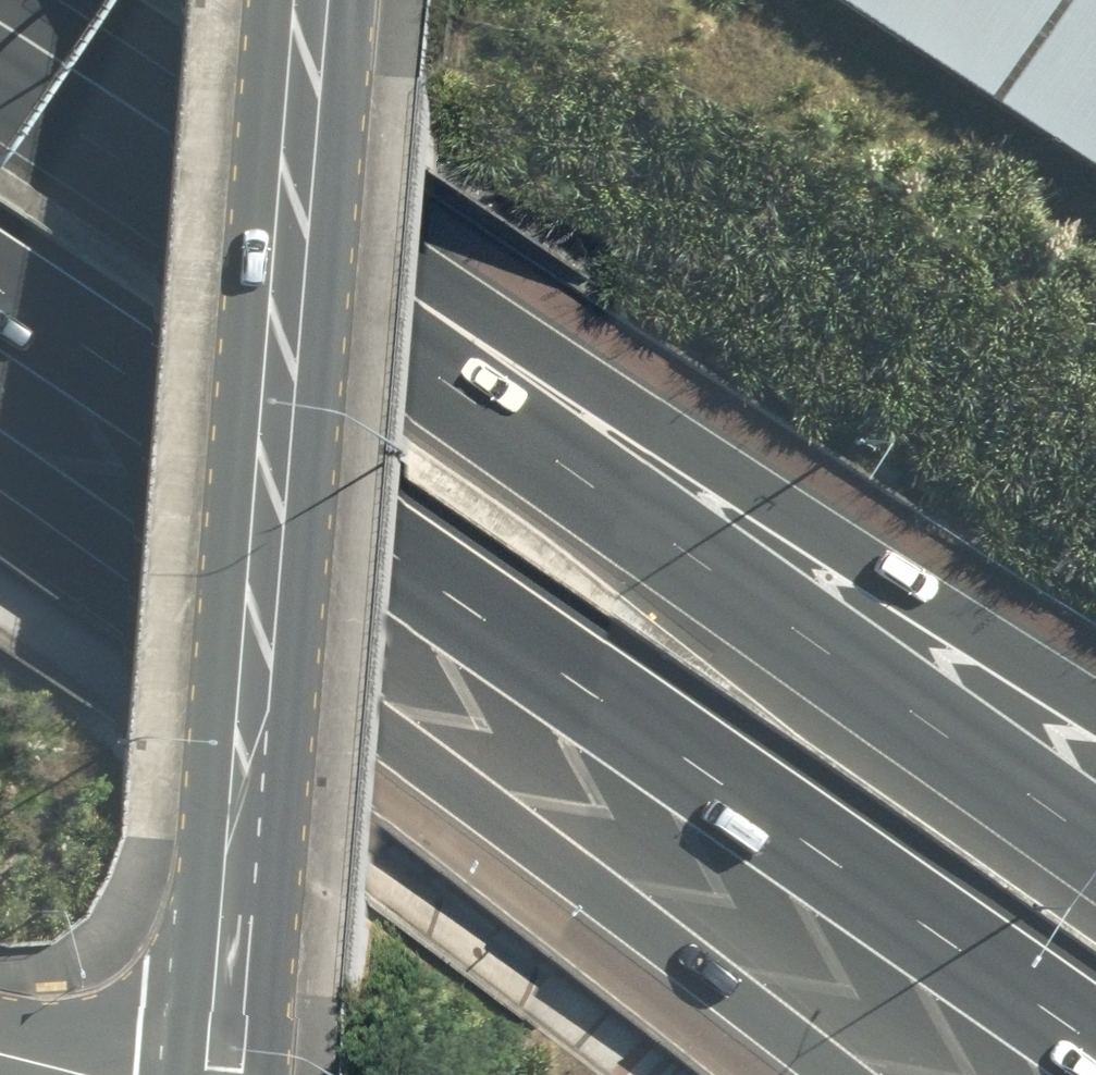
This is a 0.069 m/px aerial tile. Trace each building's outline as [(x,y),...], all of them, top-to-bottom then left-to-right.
[(1095,173),(1095,0),(829,0),(1095,173)]
